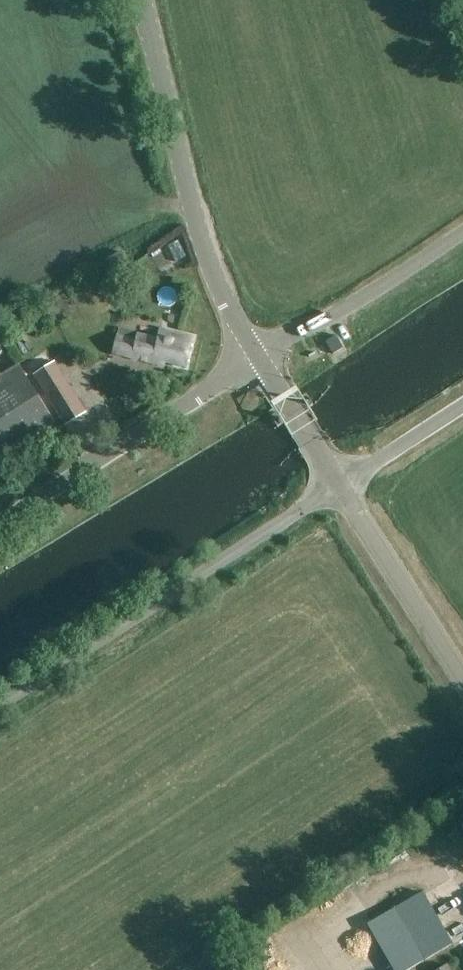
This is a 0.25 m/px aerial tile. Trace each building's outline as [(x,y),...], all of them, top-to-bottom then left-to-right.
[(136,335),(137,333),(119,329),(113,352),(163,365),(164,361),(185,366),(192,339),(160,331),(158,341),(136,335)] [(343,347),(336,335),(326,341),(333,353),(343,347)] [(80,404),(54,364),(34,377),(60,417),(80,404)] [(54,423),(19,368),(0,380),(0,458),(54,423)] [(424,969),(450,969),(447,965),(459,957),(455,950),(417,888),(388,906),(424,969)]
